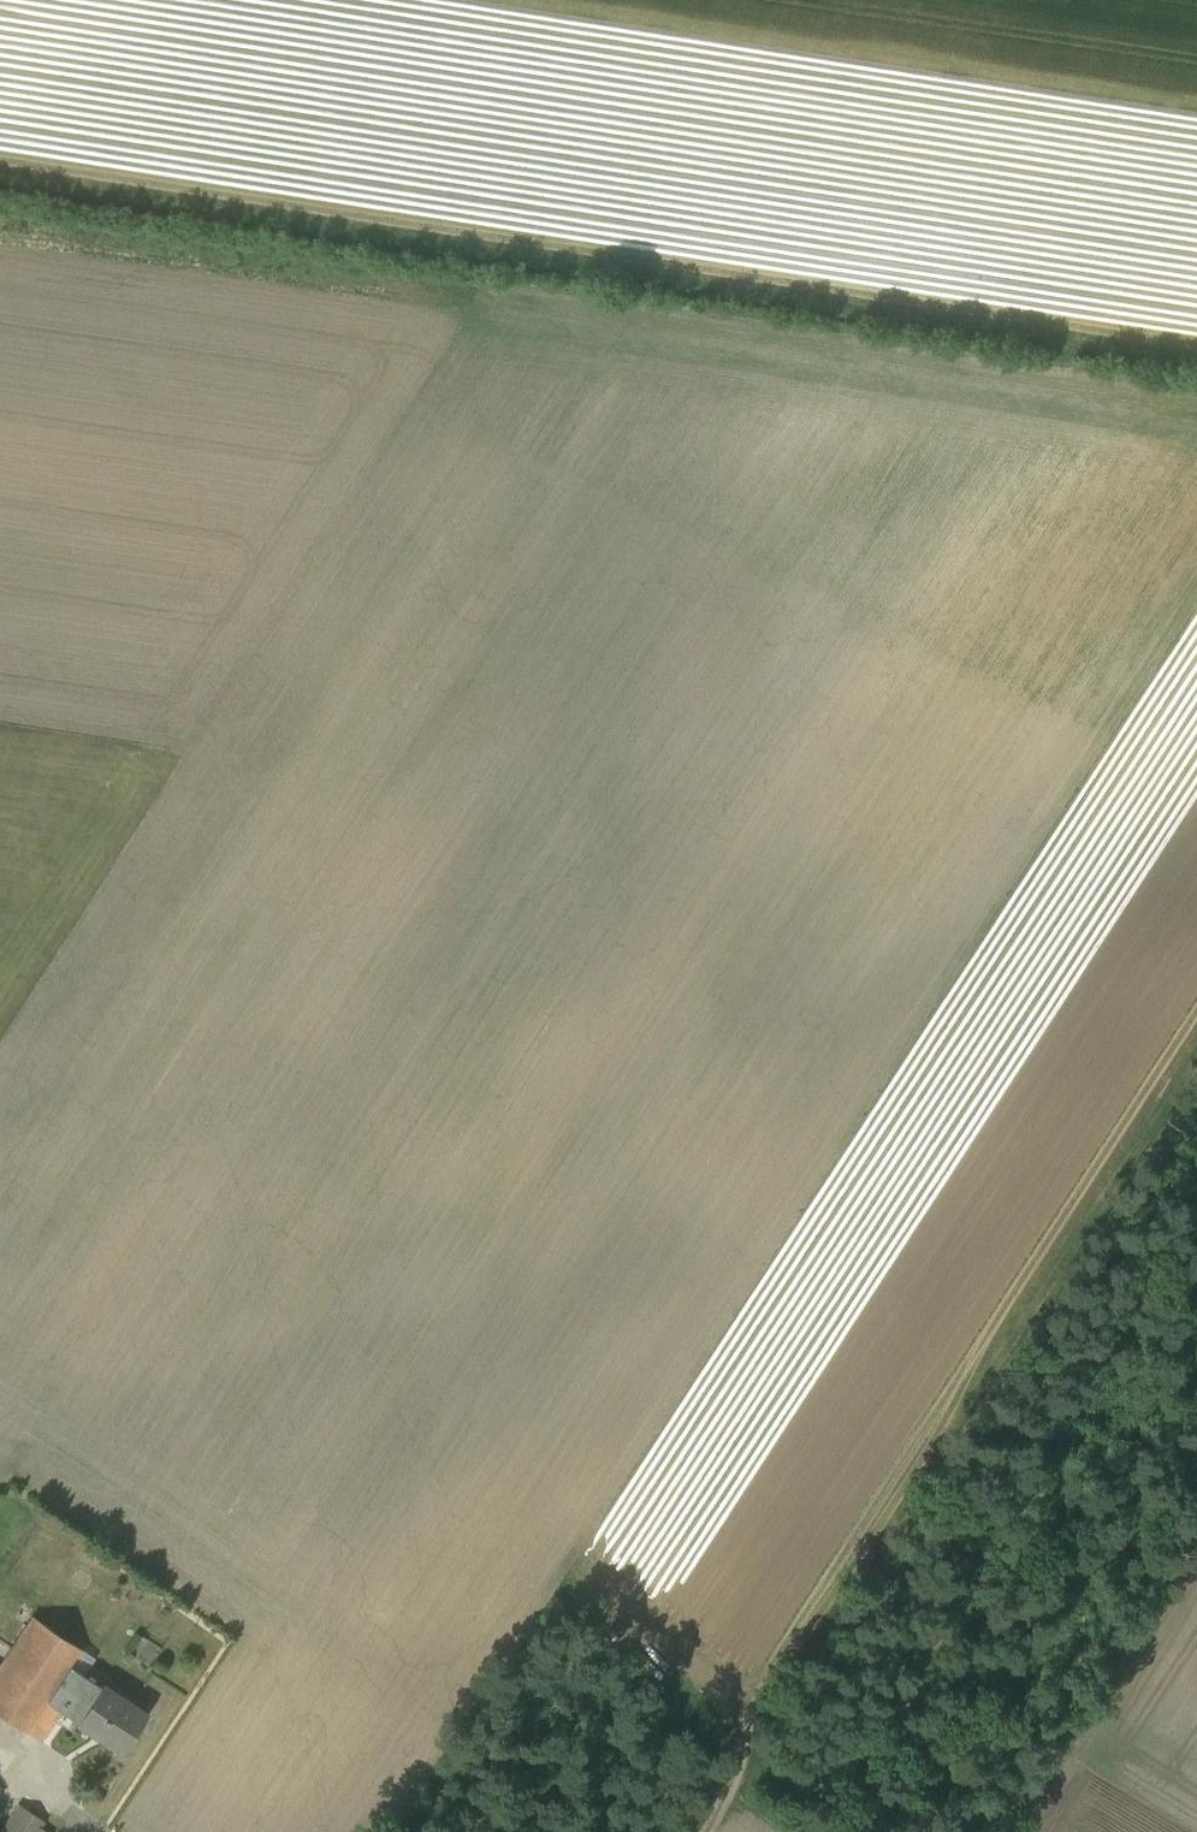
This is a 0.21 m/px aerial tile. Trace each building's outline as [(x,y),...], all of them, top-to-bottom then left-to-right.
[(0,1668),(0,1714),(40,1740),(61,1709),(78,1720),(100,1686),(70,1666),(82,1649),(34,1617),(0,1668)] [(78,1720),(77,1721),(121,1751),(145,1714),(101,1685),(78,1720)] [(4,1831),(27,1831),(36,1818),(20,1808),(4,1831)]
